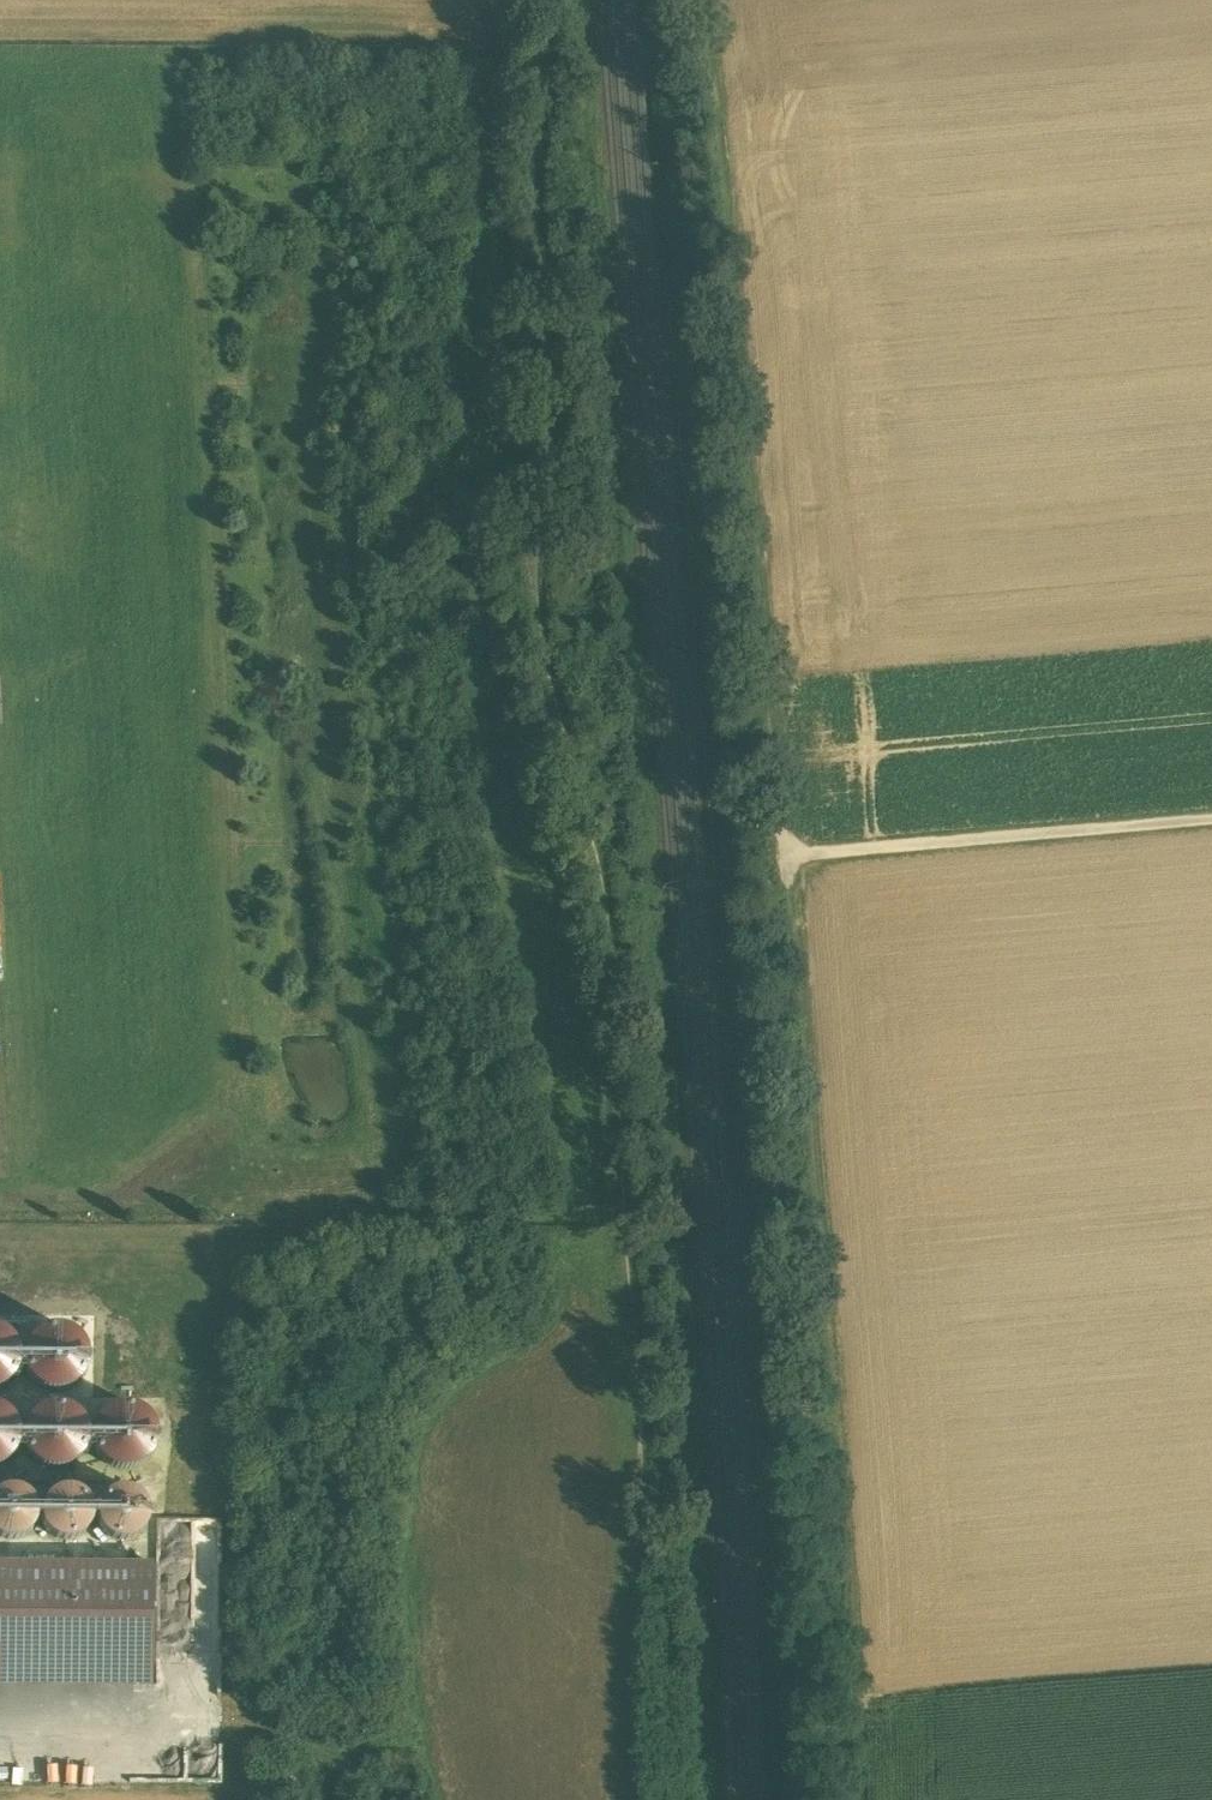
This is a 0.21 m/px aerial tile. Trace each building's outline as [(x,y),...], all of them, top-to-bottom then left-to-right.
[(36,1512),(34,1502),(28,1494),(20,1488),(10,1486),(0,1488),(0,1537),(10,1539),(20,1537),(29,1531),(34,1522),(36,1512)] [(90,1523),(92,1513),(90,1503),(84,1495),(76,1489),(66,1487),(56,1489),(47,1495),(42,1504),(40,1514),(42,1524),(48,1532),(56,1538),(66,1540),(76,1537),(85,1532),(90,1523)] [(146,1524),(148,1514),(146,1504),(140,1495),(132,1490),(122,1488),(112,1490),(103,1496),(98,1504),(96,1514),(98,1524),(104,1533),(112,1538),(122,1540),(132,1538),(141,1532),(146,1524)] [(0,1562),(0,1662),(151,1663),(152,1563),(0,1562)]
